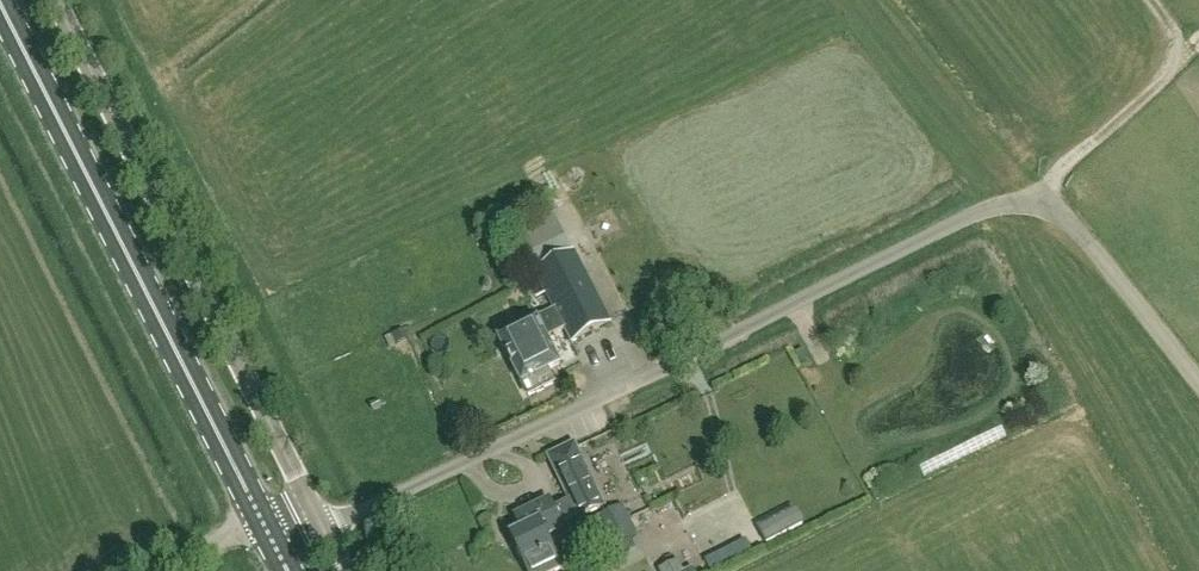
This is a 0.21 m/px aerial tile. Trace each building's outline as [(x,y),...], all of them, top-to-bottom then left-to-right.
[(587,246),(577,221),(543,235),(553,260),(587,246)] [(537,321),(548,342),(565,333),(571,345),(611,324),(574,252),(534,273),(554,311),(537,321)] [(548,342),(537,321),(537,319),(498,339),(521,385),(522,384),(526,393),(553,380),(548,371),(560,365),(548,342)] [(589,474),(581,459),(555,472),(578,521),(606,507),(595,486),(603,483),(597,470),(589,474)] [(526,570),(555,570),(561,568),(547,538),(564,530),(553,506),(546,504),(520,516),(518,523),(522,532),(511,537),(526,570)] [(638,536),(624,505),(601,516),(616,547),(618,546),(631,540),(638,536)] [(622,554),(634,547),(631,540),(618,546),(622,554)]
